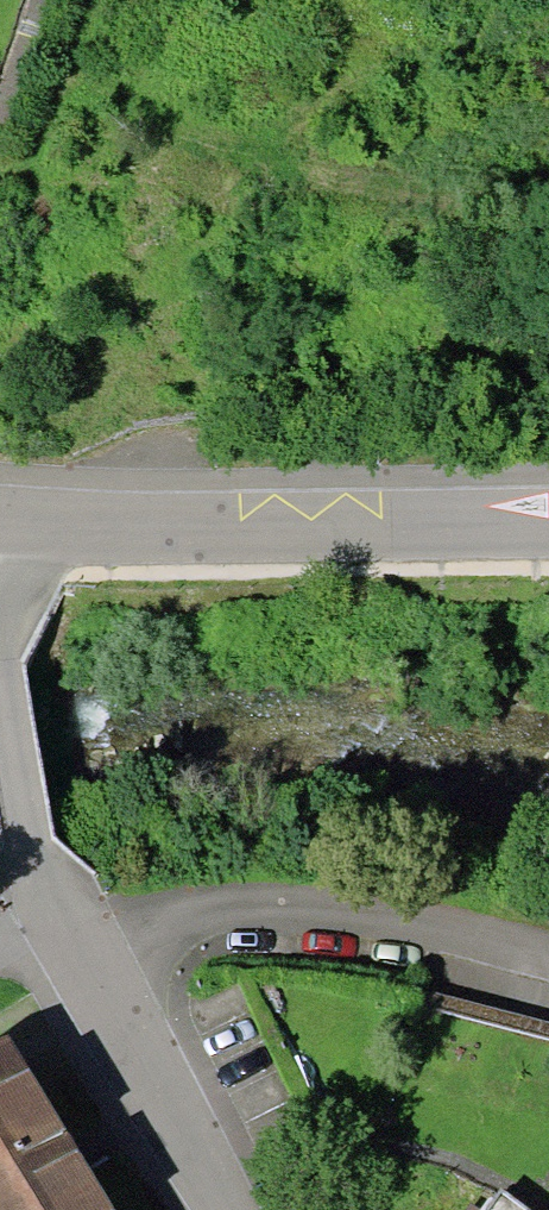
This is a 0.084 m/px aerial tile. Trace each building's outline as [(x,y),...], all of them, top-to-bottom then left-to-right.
[(7,1030),(0,1035),(0,1209),(114,1209),(7,1030)] [(500,1191),(487,1209),(528,1209),(500,1191)]
